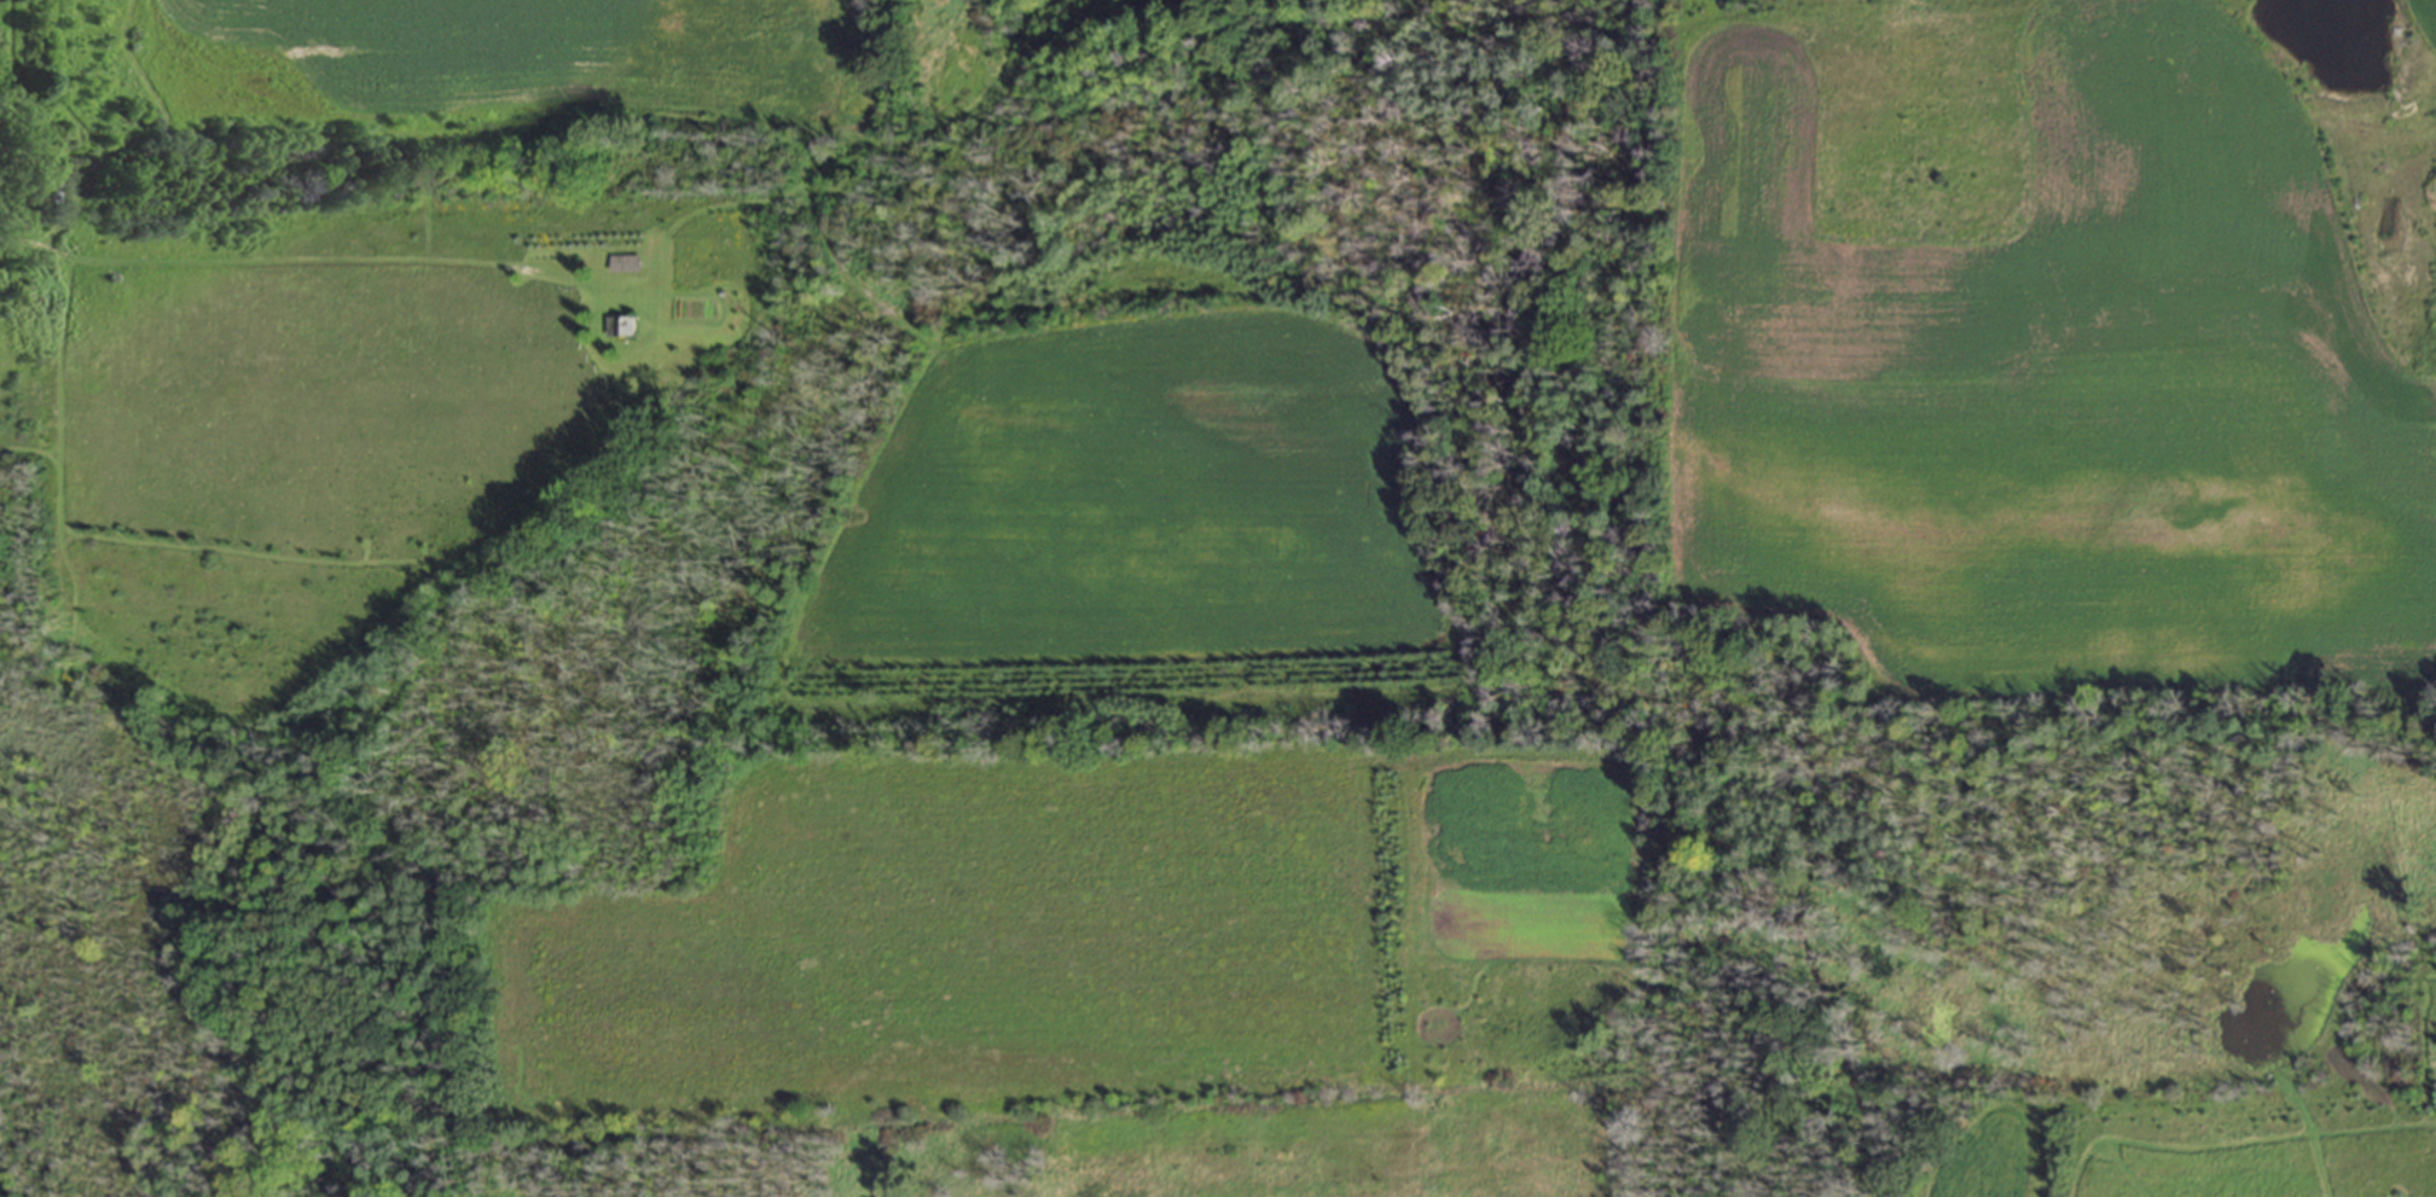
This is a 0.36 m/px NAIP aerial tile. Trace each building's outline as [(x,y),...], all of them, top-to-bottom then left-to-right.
[(606,272),(636,272),(636,255),(606,255),(606,272)] [(631,338),(631,317),(603,317),(603,338),(631,338)]
